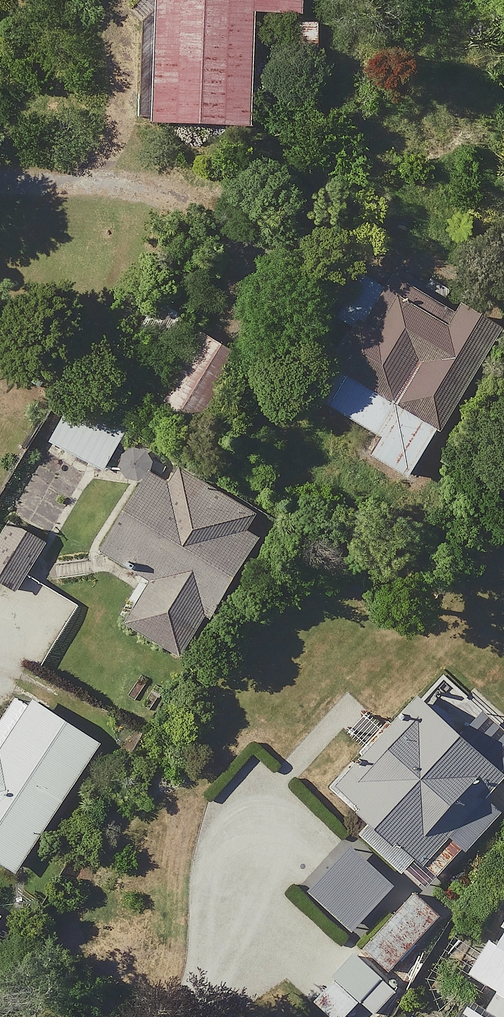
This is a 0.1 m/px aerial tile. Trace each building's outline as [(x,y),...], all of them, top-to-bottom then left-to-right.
[(159,132),(261,135),(265,21),(309,23),(310,0),(163,0),(159,132)] [(501,349),(414,294),(338,414),(386,444),(376,460),(415,485),(501,349)] [(252,358),(200,329),(153,411),(206,440),(252,358)] [(131,429),(76,401),(53,444),(108,473),(131,429)] [(89,477),(45,450),(8,510),(52,537),(89,477)] [(276,532),(173,463),(110,557),(149,583),(123,621),(188,664),(276,532)] [(487,804),(501,817),(503,814),(503,729),(445,676),(390,738),(366,717),(304,786),(353,831),(364,819),(439,887),(464,858),(450,845),(487,804)] [(22,698),(0,732),(0,864),(21,877),(104,751),(22,698)] [(399,894),(353,851),(310,897),(357,940),(399,894)] [(457,930),(417,894),(370,946),(409,982),(457,930)] [(493,958),(503,964),(503,940),(493,958)] [(349,1000),(337,1016),(371,1016),(349,1000)]
